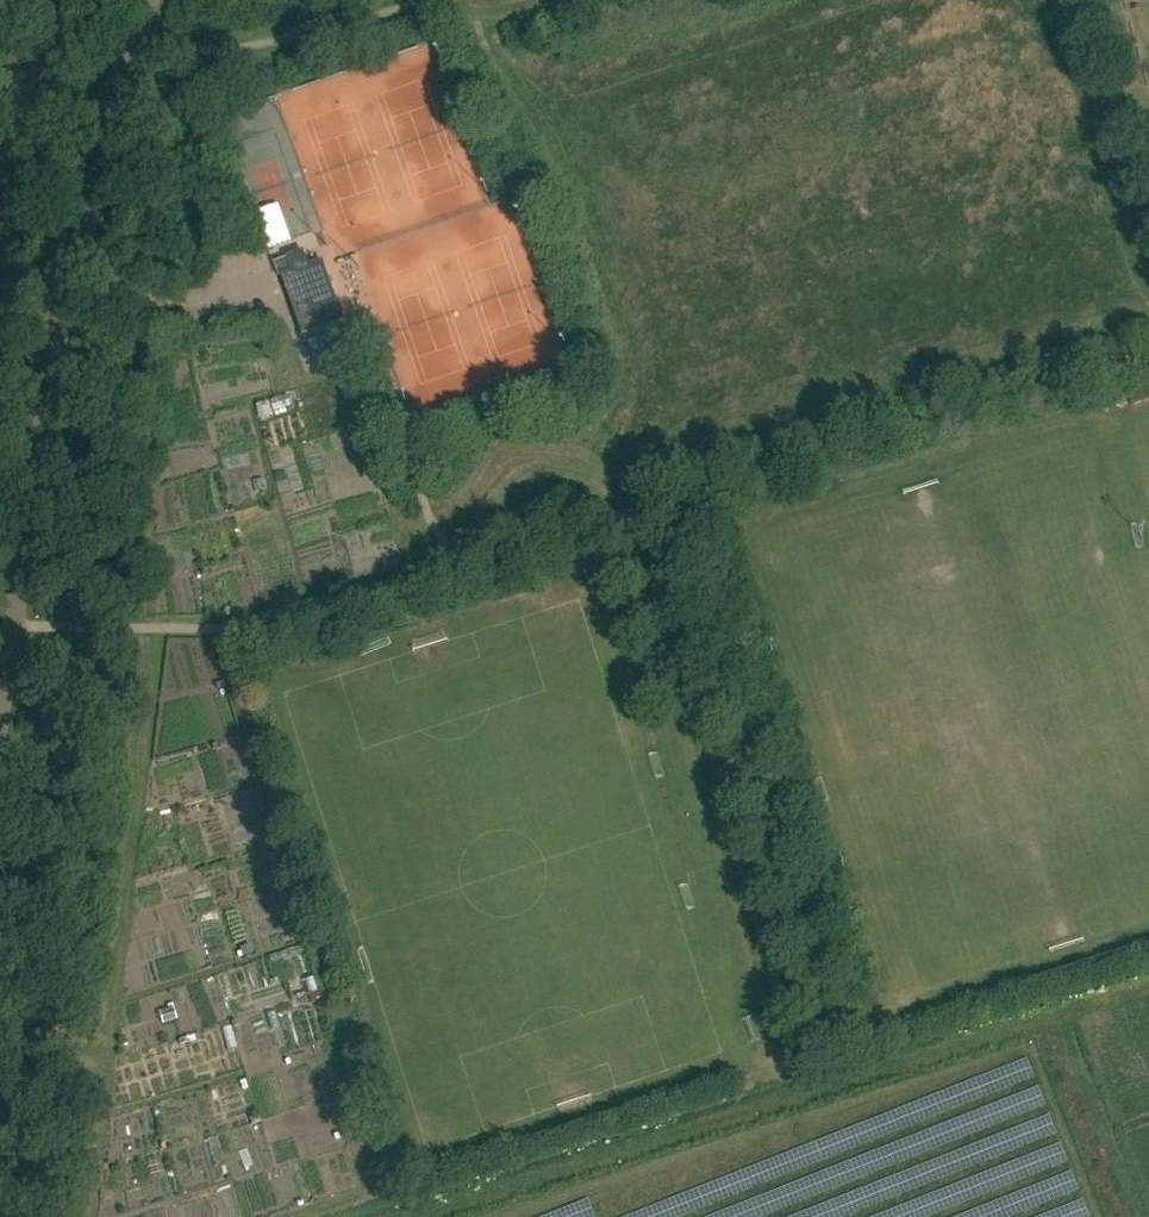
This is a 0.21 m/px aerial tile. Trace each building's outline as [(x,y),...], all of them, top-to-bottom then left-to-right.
[(283,273),(303,333),(338,321),(331,302),(335,295),(324,264),(317,261),(308,264),(303,250),(288,256),(293,270),(283,273)] [(182,955),(170,957),(174,978),(185,976),(182,955)]
